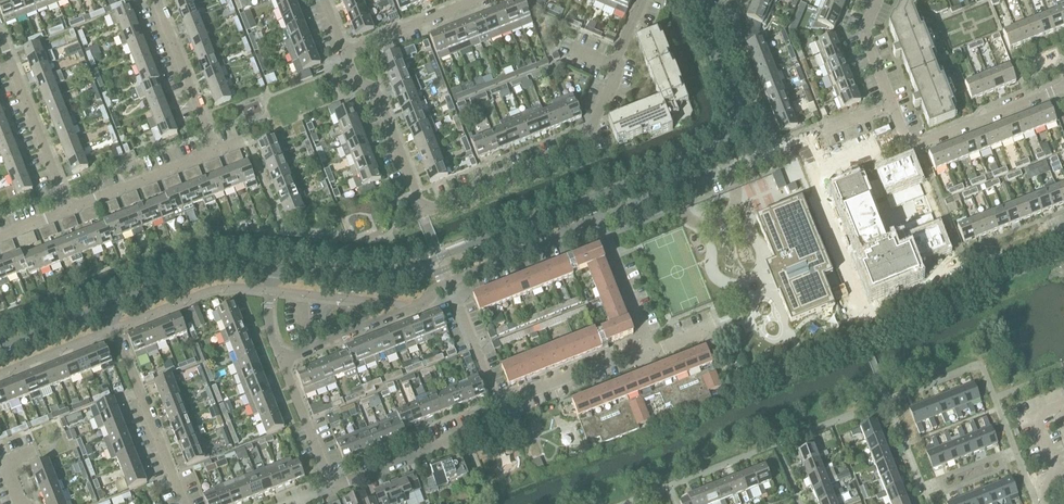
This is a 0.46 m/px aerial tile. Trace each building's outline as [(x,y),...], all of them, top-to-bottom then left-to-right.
[(4,19),(6,24),(17,20),(9,0),(0,0),(0,9),(4,19)] [(21,0),(9,0),(17,20),(27,16),(21,0)] [(33,0),(21,0),(27,16),(37,12),(33,0)] [(48,8),(45,0),(33,0),(37,12),(48,8)] [(175,2),(179,13),(195,7),(192,0),(181,0),(175,2)] [(295,0),(275,0),(279,9),(296,2),(295,0)] [(363,0),(359,0),(344,6),(348,16),(366,9),(363,0)] [(401,12),(412,7),(409,0),(396,0),(401,12)] [(513,4),(522,28),(533,24),(524,0),(523,0),(513,4)] [(605,6),(615,11),(620,0),(608,0),(605,6)] [(615,11),(626,15),(633,0),(620,0),(615,11)] [(752,7),(771,15),(775,5),(765,0),(755,0),(752,7)] [(844,8),(828,1),(827,1),(825,0),(822,0),(818,10),(819,10),(820,10),(823,12),(839,18),(844,8)] [(896,16),(899,24),(916,17),(913,11),(916,10),(918,5),(917,2),(922,0),(903,0),(896,16)] [(1056,4),(1058,10),(1063,24),(1063,1),(1056,4)] [(300,13),(296,2),(279,9),(283,20),(300,13)] [(948,9),(946,5),(937,8),(925,3),(923,8),(937,14),(948,9)] [(513,4),(502,8),(512,32),(522,28),(513,4)] [(552,17),(554,13),(556,7),(548,4),(544,13),(552,17)] [(952,13),(962,9),(961,5),(951,9),(952,13)] [(199,17),(195,7),(179,13),(184,23),(199,17)] [(752,7),(747,18),(748,18),(762,24),(766,26),(771,15),(752,7)] [(800,7),(795,17),(800,19),(805,9),(800,7)] [(135,18),(131,8),(110,16),(114,26),(120,24),(135,18)] [(502,8),(492,12),(502,36),(512,32),(502,8)] [(352,26),(370,19),(366,9),(348,16),(352,26)] [(834,30),(839,18),(823,12),(820,10),(819,10),(811,30),(827,30),(829,28),(834,30)] [(1063,27),(1063,24),(1058,10),(1047,15),(1054,31),(1063,27)] [(492,12),(482,16),(491,40),(502,36),(492,12)] [(935,18),(922,12),(920,16),(931,21),(935,30),(940,29),(935,18)] [(305,23),(300,13),(283,20),(287,30),(305,23)] [(393,13),(387,15),(390,23),(396,21),(393,13)] [(246,18),(245,14),(240,15),(244,23),(253,19),(252,16),(246,18)] [(1047,15),(1036,19),(1043,36),(1054,31),(1047,15)] [(481,44),(491,40),(482,16),(471,21),(481,44)] [(899,24),(896,16),(893,17),(889,26),(899,50),(893,53),(896,59),(901,57),(910,78),(936,68),(931,56),(934,55),(924,29),(921,30),(916,17),(899,24)] [(203,27),(199,17),(184,23),(188,33),(203,27)] [(139,28),(135,18),(120,24),(124,35),(139,28)] [(748,18),(742,31),(748,45),(762,39),(759,31),(762,24),(748,18)] [(257,28),(253,19),(244,23),(247,31),(257,28)] [(374,30),(370,19),(352,26),(357,37),(374,30)] [(1032,40),(1043,36),(1036,19),(1025,23),(1032,40)] [(471,21),(461,25),(470,48),(481,44),(471,21)] [(309,33),(305,23),(287,30),(291,40),(309,33)] [(1021,45),(1032,40),(1025,23),(1014,28),(1021,45)] [(461,25),(451,29),(460,52),(470,48),(461,25)] [(207,38),(203,27),(188,33),(192,44),(207,38)] [(143,39),(139,28),(124,35),(118,37),(123,47),(128,45),(143,39)] [(1021,45),(1014,28),(1003,32),(1010,49),(1021,45)] [(451,29),(441,33),(450,56),(460,52),(451,29)] [(648,70),(670,61),(667,55),(669,54),(663,37),(661,38),(658,30),(636,39),(648,70)] [(780,32),(785,43),(789,42),(785,30),(780,32)] [(941,31),(936,33),(940,43),(945,41),(941,31)] [(285,43),(289,53),(313,44),(309,33),(291,40),(285,43)] [(441,33),(430,37),(440,61),(450,56),(441,33)] [(840,47),(835,36),(816,43),(820,55),(840,47)] [(211,48),(207,38),(192,44),(196,54),(211,48)] [(762,39),(748,45),(747,45),(751,57),(771,49),(766,38),(762,39)] [(147,49),(143,39),(128,45),(132,55),(147,49)] [(431,48),(428,41),(423,43),(426,50),(431,48)] [(24,50),(28,60),(43,54),(39,44),(24,50)] [(293,64),(317,54),(313,44),(289,53),(293,64)] [(382,59),(386,69),(413,58),(412,56),(417,54),(414,46),(382,59)] [(840,47),(820,55),(824,66),(844,58),(840,47)] [(215,59),(211,48),(196,54),(200,65),(215,59)] [(147,49),(132,55),(136,66),(151,60),(147,49)] [(751,57),(756,68),(775,60),(771,49),(751,57)] [(32,71),(48,65),(53,63),(49,52),(44,55),(43,54),(28,60),(32,71)] [(560,59),(558,53),(552,55),(554,61),(560,59)] [(317,54),(293,64),(301,82),(313,77),(310,69),(321,65),(317,54)] [(950,55),(946,57),(950,69),(955,67),(950,55)] [(200,65),(204,75),(219,69),(226,66),(222,56),(215,59),(200,65)] [(386,69),(390,80),(407,73),(405,66),(411,64),(410,60),(413,59),(413,58),(386,69)] [(844,58),(824,66),(829,76),(848,69),(844,58)] [(155,70),(151,60),(136,66),(140,76),(155,70)] [(672,60),(670,61),(648,70),(661,101),(640,109),(648,131),(650,136),(660,132),(662,135),(673,130),(672,127),(690,119),(693,113),(672,60)] [(756,68),(760,79),(776,72),(776,73),(779,71),(775,60),(756,68)] [(439,69),(436,61),(431,63),(434,71),(439,69)] [(32,71),(36,81),(52,75),(48,65),(32,71)] [(1010,66),(999,70),(1005,87),(1016,82),(1010,66)] [(910,78),(918,100),(913,102),(915,108),(921,106),(929,128),(956,118),(951,106),(954,105),(943,79),(940,80),(936,68),(910,78)] [(208,85),(223,79),(219,69),(204,75),(208,85)] [(848,69),(829,76),(833,87),(852,79),(848,69)] [(140,76),(144,86),(157,81),(157,82),(160,81),(155,70),(140,76)] [(508,81),(506,77),(503,70),(501,71),(498,77),(497,77),(500,84),(508,81)] [(994,91),(1005,87),(999,70),(987,74),(994,91)] [(390,80),(394,90),(418,81),(414,71),(407,73),(390,80)] [(540,72),(531,75),(533,80),(542,76),(540,72)] [(760,79),(764,90),(781,83),(776,73),(776,72),(760,79)] [(987,74),(976,79),(983,96),(994,91),(987,74)] [(41,91),(56,85),(52,75),(36,81),(41,91)] [(270,75),(265,77),(268,86),(274,84),(270,75)] [(445,82),(442,75),(437,77),(439,84),(445,82)] [(527,76),(519,80),(521,85),(529,81),(527,76)] [(487,89),(485,85),(481,77),(474,79),(478,88),(477,88),(479,92),(487,89)] [(223,79),(208,85),(212,96),(228,90),(223,79)] [(852,79),(833,87),(837,98),(857,90),(852,79)] [(972,100),(983,96),(976,79),(965,83),(972,100)] [(160,81),(157,82),(157,81),(144,86),(142,87),(136,90),(140,100),(146,98),(161,92),(159,86),(161,85),(160,81)] [(394,90),(398,101),(416,94),(422,92),(418,81),(394,90)] [(447,89),(445,82),(439,84),(442,91),(447,89)] [(961,82),(956,83),(960,93),(965,92),(961,82)] [(785,94),(781,83),(764,90),(769,100),(785,94)] [(41,91),(45,102),(60,96),(56,85),(41,91)] [(509,89),(507,85),(498,88),(500,93),(509,89)] [(228,90),(212,96),(216,106),(232,100),(228,90)] [(857,90),(837,98),(842,110),(847,108),(852,106),(857,104),(861,102),(857,90)] [(165,102),(161,92),(146,98),(150,108),(165,102)] [(486,93),(478,96),(480,101),(488,98),(486,93)] [(398,101),(402,111),(420,104),(426,102),(424,98),(418,100),(416,94),(398,101)] [(573,94),(562,98),(571,122),(582,118),(575,100),(576,100),(573,94)] [(769,100),(773,111),(789,105),(789,104),(785,94),(769,100)] [(121,95),(110,100),(106,102),(108,109),(113,107),(111,104),(113,103),(115,104),(120,102),(119,100),(123,99),(121,95)] [(49,112),(64,106),(60,96),(45,102),(49,112)] [(561,126),(571,122),(562,98),(552,102),(554,109),(561,126)] [(465,101),(457,104),(459,109),(467,106),(465,101)] [(789,105),(773,111),(777,122),(796,114),(797,115),(803,112),(798,101),(789,105)] [(169,113),(165,102),(150,108),(154,118),(154,119),(169,113)] [(339,125),(357,118),(353,107),(344,111),(340,103),(328,107),(331,116),(335,114),(339,125)] [(450,112),(456,110),(453,103),(447,105),(450,112)] [(424,114),(420,104),(402,111),(406,121),(424,114)] [(1050,105),(1039,110),(1046,127),(1057,122),(1053,113),(1050,105)] [(49,112),(53,123),(68,116),(64,106),(49,112)] [(551,130),(544,113),(541,106),(531,110),(540,134),(551,130)] [(551,130),(561,126),(554,109),(544,113),(551,130)] [(641,133),(648,131),(640,109),(609,121),(617,143),(625,140),(626,142),(642,136),(641,133)] [(531,110),(521,114),(530,138),(540,134),(531,110)] [(1039,110),(1028,114),(1035,131),(1046,127),(1039,110)] [(152,131),(152,132),(174,123),(169,113),(154,119),(154,118),(147,121),(151,131),(152,131)] [(427,121),(424,114),(406,121),(410,131),(428,124),(433,122),(431,119),(427,121)] [(510,118),(520,143),(530,138),(521,114),(510,118)] [(797,115),(796,114),(777,122),(782,134),(801,126),(800,124),(797,115)] [(1017,119),(1024,135),(1035,131),(1028,114),(1017,119)] [(57,133),(72,127),(68,116),(53,123),(57,133)] [(458,116),(453,119),(456,126),(461,124),(458,116)] [(8,128),(4,118),(0,120),(0,132),(8,128)] [(343,135),(361,128),(357,118),(339,125),(343,135)] [(510,147),(520,143),(510,118),(500,122),(502,129),(510,147)] [(1017,119),(1006,123),(1013,140),(1024,135),(1017,119)] [(410,131),(414,142),(432,135),(437,133),(433,122),(428,124),(410,131)] [(178,134),(174,123),(152,132),(155,138),(161,135),(162,140),(178,134)] [(315,130),(312,123),(307,125),(310,132),(315,130)] [(995,127),(1002,144),(1013,140),(1006,123),(995,127)] [(458,133),(464,131),(461,124),(456,126),(458,133)] [(307,133),(304,126),(299,128),(301,136),(307,133)] [(57,133),(61,143),(76,137),(72,127),(57,133)] [(995,127),(984,132),(991,148),(1002,144),(995,127)] [(8,128),(0,132),(0,144),(13,139),(8,128)] [(365,138),(361,128),(343,135),(347,145),(365,138)] [(510,147),(502,129),(492,133),(499,151),(510,147)] [(991,148),(984,132),(973,136),(980,153),(991,148)] [(489,155),(499,151),(492,133),(482,137),(489,155)] [(311,136),(314,143),(319,141),(316,134),(311,136)] [(436,145),(432,135),(414,142),(418,152),(436,145)] [(973,136),(962,140),(969,157),(980,153),(973,136)] [(65,154),(80,148),(76,137),(61,143),(65,154)] [(262,155),(280,148),(275,137),(258,144),(262,155)] [(478,159),(489,155),(482,137),(471,141),(478,159)] [(351,156),(369,149),(365,138),(347,145),(342,148),(346,158),(351,156)] [(13,139),(0,144),(0,151),(1,155),(17,149),(13,139)] [(951,145),(958,162),(969,157),(962,140),(951,145)] [(467,153),(472,151),(469,144),(464,146),(467,153)] [(418,152),(422,162),(440,155),(436,145),(418,152)] [(951,145),(940,149),(947,166),(958,162),(951,145)] [(315,154),(312,147),(307,149),(310,157),(315,154)] [(65,154),(69,164),(85,158),(80,148),(65,154)] [(262,155),(266,165),(284,158),(280,148),(262,155)] [(316,150),(319,157),(324,154),(322,148),(316,150)] [(21,159),(17,149),(1,155),(6,165),(21,159)] [(373,159),(369,149),(351,156),(356,166),(373,159)] [(929,153),(936,170),(947,166),(940,149),(929,153)] [(319,157),(322,164),(327,162),(324,154),(319,157)] [(443,162),(440,155),(422,162),(427,173),(444,166),(450,164),(448,159),(445,160),(444,162),(443,162)] [(1058,161),(1059,161),(1057,156),(1050,159),(1052,165),(1051,166),(1054,173),(1056,172),(1056,173),(1060,171),(1062,170),(1058,161)] [(73,174),(89,168),(85,158),(69,164),(73,174)] [(270,176),(288,169),(284,158),(266,165),(270,176)] [(477,165),(475,158),(469,160),(472,167),(477,165)] [(25,170),(21,159),(6,165),(10,176),(25,170)] [(360,176),(377,170),(373,159),(356,166),(351,168),(355,178),(360,176)] [(312,163),(315,170),(320,168),(317,161),(312,163)] [(910,161),(899,165),(907,186),(919,181),(910,161)] [(238,167),(245,184),(256,180),(249,163),(238,167)] [(427,173),(431,184),(449,177),(446,169),(451,167),(450,164),(444,166),(427,173)] [(899,165),(888,170),(896,190),(907,186),(899,165)] [(238,167),(228,171),(235,188),(245,184),(238,167)] [(320,168),(315,170),(318,177),(323,175),(320,168)] [(325,170),(327,177),(333,175),(330,168),(325,170)] [(270,176),(274,186),(292,179),(288,169),(270,176)] [(29,180),(25,170),(10,176),(14,186),(29,180)] [(364,187),(382,180),(377,170),(360,176),(364,187)] [(888,170),(877,174),(885,195),(896,190),(888,170)] [(218,175),(225,193),(235,188),(228,171),(218,175)] [(787,187),(780,172),(772,175),(778,191),(787,187)] [(967,176),(969,182),(970,182),(977,179),(975,173),(967,176)] [(218,175),(207,179),(214,197),(225,193),(218,175)] [(197,183),(204,201),(214,197),(207,179),(197,183)] [(278,197),(296,190),(292,179),(274,186),(278,197)] [(864,179),(835,191),(860,256),(856,258),(858,263),(860,266),(894,253),(890,245),(867,186),(864,179)] [(33,191),(29,180),(14,186),(18,197),(33,191)] [(328,189),(326,182),(320,184),(323,191),(328,189)] [(96,189),(93,183),(87,186),(90,192),(96,189)] [(197,183),(186,187),(193,205),(204,201),(197,183)] [(1057,187),(1056,188),(1054,183),(1044,187),(1046,192),(1053,208),(1063,204),(1057,187)] [(362,195),(374,190),(372,184),(360,189),(362,195)] [(795,184),(787,187),(790,193),(798,190),(795,184)] [(176,191),(183,209),(193,205),(186,187),(176,191)] [(278,197),(282,207),(300,200),(306,198),(302,187),(296,190),(278,197)] [(328,189),(323,191),(326,198),(331,196),(328,189)] [(338,189),(333,191),(336,198),(341,196),(338,189)] [(165,196),(166,198),(167,198),(175,218),(185,214),(183,209),(176,191),(165,196)] [(1046,192),(1035,196),(1042,213),(1053,208),(1046,192)] [(1035,196),(1024,200),(1031,217),(1042,213),(1035,196)] [(167,198),(166,198),(157,202),(164,219),(166,225),(176,221),(175,218),(167,198)] [(833,275),(803,199),(757,218),(778,268),(770,271),(792,325),(835,307),(823,279),(833,275)] [(282,207),(287,218),(304,211),(300,200),(282,207)] [(1024,200),(1013,205),(1020,222),(1031,217),(1024,200)] [(154,223),(164,219),(157,202),(147,206),(154,223)] [(1009,226),(1020,222),(1013,205),(1002,209),(1009,226)] [(143,227),(154,223),(147,206),(136,210),(143,227)] [(1002,209),(991,213),(998,230),(1009,226),(1002,209)] [(136,210),(126,214),(128,218),(133,232),(134,236),(144,232),(143,228),(143,227),(136,210)] [(998,230),(991,213),(980,218),(987,235),(998,230)] [(126,214),(115,218),(116,218),(122,236),(133,232),(128,218),(126,214)] [(115,218),(104,222),(105,225),(112,243),(113,245),(124,241),(122,236),(116,218),(115,218)] [(980,218),(969,222),(975,239),(987,235),(980,218)] [(975,239),(969,222),(958,226),(965,243),(975,239)] [(105,225),(96,229),(103,246),(112,243),(105,225)] [(96,229),(85,233),(92,251),(103,246),(96,229)] [(938,231),(927,235),(935,256),(946,251),(938,231)] [(85,233),(75,237),(82,255),(92,251),(85,233)] [(927,235),(916,240),(924,260),(935,256),(927,235)] [(75,237),(64,241),(71,259),(73,264),(84,260),(82,255),(75,237)] [(916,240),(904,244),(908,255),(909,255),(913,264),(924,260),(916,240)] [(64,241),(54,245),(61,263),(71,259),(64,241)] [(54,245),(43,249),(50,267),(61,263),(54,245)] [(43,249),(33,253),(40,271),(50,267),(43,249)] [(590,267),(604,262),(605,262),(600,250),(574,260),(573,258),(570,259),(575,273),(590,267)] [(21,252),(11,257),(18,274),(28,270),(23,257),(21,252)] [(23,257),(28,270),(30,275),(40,271),(33,253),(23,257)] [(894,253),(860,266),(872,298),(919,279),(913,264),(909,255),(908,255),(897,260),(894,253)] [(11,257),(1,261),(8,278),(18,274),(11,257)] [(576,275),(575,273),(570,259),(557,264),(563,280),(576,275)] [(0,261),(0,288),(10,285),(7,278),(8,278),(1,261),(0,261)] [(604,262),(590,267),(594,277),(608,272),(604,262)] [(563,280),(557,264),(546,268),(553,284),(563,280)] [(546,268),(536,272),(542,288),(553,284),(546,268)] [(536,272),(526,276),(532,292),(542,288),(536,272)] [(612,282),(608,272),(594,277),(598,287),(612,282)] [(522,296),(532,292),(526,276),(515,280),(522,296)] [(515,280),(505,285),(512,301),(522,296),(515,280)] [(598,287),(602,298),(616,292),(612,282),(598,287)] [(505,285),(495,289),(501,305),(512,301),(505,285)] [(495,289),(485,293),(491,309),(501,305),(495,289)] [(620,303),(616,292),(602,298),(606,308),(620,303)] [(480,313),(491,309),(485,293),(474,297),(480,313)] [(582,296),(571,301),(573,306),(584,302),(582,296)] [(571,301),(561,305),(563,310),(573,306),(571,301)] [(235,303),(218,310),(222,321),(240,314),(235,303)] [(620,303),(606,308),(610,318),(624,313),(620,303)] [(553,314),(563,310),(561,305),(551,309),(553,314)] [(193,320),(197,329),(206,326),(198,307),(183,313),(187,322),(193,320)] [(588,313),(586,308),(575,312),(578,317),(588,313)] [(551,309),(540,313),(542,318),(553,314),(551,309)] [(440,311),(429,315),(438,338),(449,334),(440,311)] [(575,312),(565,316),(567,321),(578,317),(575,312)] [(540,313),(530,317),(532,323),(542,318),(540,313)] [(628,323),(624,313),(610,318),(614,328),(628,323)] [(240,314),(222,321),(226,331),(226,332),(244,325),(240,314)] [(502,314),(494,317),(497,325),(505,322),(502,314)] [(419,319),(428,342),(438,338),(429,315),(419,319)] [(181,316),(170,320),(177,337),(188,333),(181,316)] [(565,316),(555,320),(557,325),(567,321),(565,316)] [(530,317),(520,321),(522,327),(532,323),(530,317)] [(418,346),(428,342),(419,319),(409,323),(418,346)] [(170,320),(160,324),(167,342),(177,337),(170,320)] [(555,320),(545,324),(547,329),(557,325),(555,320)] [(512,331),(522,327),(520,321),(509,325),(512,331)] [(628,323),(614,328),(599,334),(605,348),(608,347),(607,345),(634,334),(629,322),(628,323)] [(418,346),(409,323),(398,327),(406,345),(408,350),(418,346)] [(160,324),(149,328),(156,346),(167,342),(160,324)] [(537,333),(547,329),(545,324),(534,328),(536,333),(537,333)] [(225,332),(221,334),(225,344),(230,342),(248,335),(244,325),(226,332),(226,331),(225,332)] [(509,325),(499,329),(501,335),(512,331),(509,325)] [(395,349),(406,345),(398,327),(387,332),(395,349)] [(149,328),(139,332),(148,355),(158,351),(156,346),(149,328)] [(534,328),(524,332),(526,337),(531,335),(536,333),(534,328)] [(497,337),(501,335),(499,329),(495,331),(495,330),(489,333),(488,333),(491,340),(497,337)] [(199,340),(198,338),(202,336),(200,330),(195,332),(191,333),(194,342),(199,340)] [(598,330),(513,364),(520,382),(605,348),(599,334),(598,330)] [(139,332),(128,336),(135,354),(137,359),(148,355),(139,332)] [(395,349),(387,332),(377,336),(384,353),(386,358),(397,354),(395,349)] [(524,332),(514,336),(516,341),(526,337),(524,332)] [(248,335),(230,342),(234,352),(252,346),(248,335)] [(379,356),(384,353),(377,336),(367,340),(374,357),(376,362),(376,363),(381,361),(379,356)] [(514,336),(503,340),(505,345),(516,341),(514,336)] [(367,340),(357,344),(366,366),(376,362),(374,357),(367,340)] [(501,347),(505,345),(503,340),(499,342),(499,341),(492,344),(495,350),(501,348),(501,347)] [(347,348),(348,353),(354,366),(354,365),(356,370),(366,366),(357,344),(347,348)] [(106,345),(95,349),(102,367),(104,373),(115,368),(113,363),(106,345)] [(252,346),(234,352),(238,362),(256,356),(252,346)] [(722,387),(712,363),(706,347),(571,400),(588,442),(600,437),(603,444),(640,429),(639,426),(651,421),(643,401),(660,394),(665,406),(671,403),(673,410),(686,405),(688,411),(713,401),(709,392),(722,387)] [(95,349),(85,353),(92,371),(102,367),(95,349)] [(447,353),(449,357),(457,354),(455,349),(447,353)] [(85,353),(74,358),(81,375),(82,375),(84,380),(94,376),(92,371),(85,353)] [(354,366),(348,353),(337,357),(344,375),(345,374),(347,380),(358,376),(356,370),(354,365),(354,366)] [(436,363),(445,359),(443,355),(434,358),(436,363)] [(238,363),(233,364),(237,375),(260,366),(256,356),(238,362),(238,363)] [(327,361),(336,384),(337,384),(335,378),(344,375),(337,357),(327,361)] [(74,358),(64,362),(71,379),(81,375),(74,358)] [(186,362),(188,366),(196,363),(195,358),(186,362)] [(326,388),(336,384),(327,361),(317,365),(326,388)] [(64,362),(54,366),(61,383),(71,379),(64,362)] [(415,371),(424,367),(422,363),(414,366),(415,371)] [(520,382),(513,364),(502,368),(509,386),(520,382)] [(326,388),(317,365),(307,369),(317,392),(326,388)] [(54,366),(44,370),(51,387),(61,383),(54,366)] [(166,370),(168,374),(176,371),(174,366),(166,370)] [(260,366),(237,375),(242,385),(264,376),(260,366)] [(307,369),(297,373),(306,396),(317,392),(307,369)] [(44,370),(33,374),(40,392),(51,387),(44,370)] [(395,379),(403,376),(402,371),(393,374),(395,379)] [(33,374),(23,378),(30,396),(32,401),(42,397),(40,392),(33,374)] [(145,378),(145,379),(147,383),(155,379),(153,375),(145,378)] [(467,380),(475,400),(486,395),(478,375),(467,379),(467,380)] [(172,376),(155,383),(159,394),(177,387),(172,376)] [(264,376),(242,385),(246,396),(268,387),(264,376)] [(23,378),(13,382),(20,400),(30,396),(23,378)] [(381,379),(373,382),(374,387),(383,384),(381,379)] [(457,384),(465,404),(475,400),(467,380),(457,384)] [(13,382),(2,386),(9,404),(20,400),(13,382)] [(376,391),(374,387),(373,382),(370,383),(372,388),(366,390),(368,394),(376,391)] [(449,393),(455,408),(465,404),(457,384),(457,383),(446,387),(449,393)] [(980,400),(974,384),(961,389),(967,405),(980,400)] [(0,387),(0,407),(9,404),(2,386),(0,387)] [(114,390),(116,395),(124,392),(122,387),(114,390)] [(177,387),(159,394),(163,405),(181,398),(181,397),(177,387)] [(268,387),(246,396),(250,406),(272,397),(268,387)] [(961,389),(948,394),(955,410),(967,405),(961,389)] [(426,396),(428,401),(434,416),(445,412),(439,396),(437,391),(426,396)] [(109,392),(101,395),(103,400),(111,397),(109,392)] [(445,412),(455,408),(449,393),(439,396),(445,412)] [(942,415),(955,410),(948,394),(935,399),(942,415)] [(181,398),(163,405),(167,414),(190,405),(186,395),(181,397),(181,398)] [(272,397),(250,406),(254,416),(259,414),(276,407),(272,397)] [(91,408),(91,409),(95,419),(119,410),(114,399),(91,408)] [(942,415),(935,399),(922,404),(929,420),(942,415)] [(89,400),(81,403),(82,408),(91,405),(89,400)] [(341,400),(333,404),(335,408),(343,405),(341,400)] [(428,401),(418,405),(424,420),(434,416),(428,401)] [(922,404),(909,409),(916,425),(929,420),(922,404)] [(190,405),(167,414),(171,425),(195,416),(190,405)] [(418,405),(408,409),(414,424),(424,420),(418,405)] [(62,416),(60,411),(58,406),(50,409),(52,414),(50,415),(52,420),(62,416)] [(217,407),(209,410),(213,420),(217,419),(221,417),(217,407)] [(276,407),(259,414),(263,425),(281,418),(276,407)] [(314,417),(322,413),(320,409),(312,412),(314,417)] [(403,428),(404,428),(414,424),(408,409),(397,413),(401,422),(403,428)] [(119,410),(95,419),(99,430),(105,427),(123,420),(119,410)] [(348,411),(342,414),(342,415),(344,419),(347,420),(351,418),(348,411)] [(81,412),(72,416),(75,423),(84,419),(81,412)] [(39,420),(41,424),(52,420),(50,415),(39,420)] [(75,423),(72,416),(66,418),(69,425),(75,423)] [(195,416),(171,425),(175,435),(197,426),(198,427),(199,426),(195,416)] [(281,418),(263,425),(267,435),(285,428),(281,418)] [(41,424),(39,420),(31,423),(33,428),(41,424)] [(123,420),(105,427),(109,438),(127,431),(123,420)] [(388,420),(378,424),(386,445),(396,441),(390,426),(388,420)] [(407,437),(404,428),(403,428),(401,422),(390,426),(396,441),(407,437)] [(877,422),(861,428),(866,441),(882,435),(877,422)] [(376,450),(386,445),(378,424),(367,428),(376,450)] [(978,433),(984,449),(997,444),(991,428),(989,424),(985,425),(978,428),(980,432),(978,433)] [(19,428),(21,433),(29,429),(27,425),(19,428)] [(197,426),(175,435),(179,445),(202,437),(198,427),(197,426)] [(365,454),(376,450),(367,428),(357,432),(365,454)] [(109,437),(104,440),(108,450),(113,448),(131,441),(127,431),(109,438),(109,437)] [(355,458),(365,454),(357,432),(347,436),(355,458)] [(0,441),(8,437),(7,433),(0,435),(0,440),(0,441)] [(973,435),(965,438),(972,454),(984,449),(978,433),(973,435)] [(866,441),(871,454),(887,447),(882,435),(866,441)] [(345,462),(355,458),(347,436),(336,441),(338,446),(339,447),(345,462)] [(202,437),(179,445),(183,456),(206,447),(202,437)] [(952,443),(959,459),(972,454),(965,438),(953,443),(952,443)] [(267,443),(267,444),(266,439),(259,442),(260,446),(262,451),(269,448),(267,443)] [(113,448),(108,450),(112,460),(117,458),(135,451),(131,441),(113,448)] [(940,448),(946,464),(959,459),(952,443),(948,445),(940,448)] [(927,453),(933,469),(946,464),(940,448),(938,444),(934,445),(926,448),(927,453)] [(814,446),(798,453),(803,465),(820,459),(814,446)] [(206,447),(183,456),(188,467),(210,458),(206,447)] [(892,460),(887,447),(871,454),(876,467),(892,460)] [(135,451),(117,458),(121,468),(139,461),(135,451)] [(435,477),(433,477),(425,481),(430,494),(439,491),(438,488),(449,484),(448,481),(457,477),(461,488),(476,482),(467,460),(461,462),(458,453),(449,457),(450,461),(441,465),(440,462),(430,466),(435,477)] [(224,456),(217,458),(214,460),(217,468),(227,464),(226,460),(224,456)] [(291,458),(285,460),(294,482),(305,477),(299,462),(293,464),(291,458)] [(533,473),(545,468),(540,458),(529,463),(533,473)] [(808,478),(825,472),(820,459),(803,465),(808,478)] [(285,460),(275,464),(284,486),(294,482),(285,460)] [(881,480),(897,473),(892,460),(876,467),(881,480)] [(49,461),(32,468),(36,479),(54,472),(49,461)] [(139,461),(121,468),(125,479),(143,472),(139,461)] [(275,464),(265,468),(267,475),(274,490),(284,486),(275,464)] [(866,470),(864,465),(853,470),(854,475),(866,470)] [(757,468),(752,470),(752,471),(759,487),(772,482),(765,466),(757,469),(757,468)] [(265,468),(255,472),(257,479),(263,494),(274,490),(267,475),(265,468)] [(744,473),(739,475),(739,476),(740,476),(746,492),(747,496),(749,501),(754,500),(762,496),(760,491),(759,487),(752,471),(745,474),(744,473)] [(54,472),(36,479),(40,489),(58,482),(54,472)] [(125,479),(115,483),(119,494),(130,490),(147,483),(143,472),(125,479)] [(255,472),(244,477),(246,482),(247,483),(253,498),(263,494),(257,479),(255,472)] [(813,491),(830,485),(825,472),(808,478),(813,491)] [(837,477),(839,481),(851,476),(849,472),(837,476),(837,477)] [(414,473),(397,480),(398,483),(406,503),(423,496),(414,473)] [(881,480),(886,492),(902,486),(897,473),(881,480)] [(726,480),(727,481),(733,497),(734,501),(736,503),(741,503),(739,499),(738,495),(746,492),(740,476),(739,476),(732,479),(732,478),(726,480)] [(1005,500),(1017,495),(1011,479),(998,484),(1005,500)] [(224,484),(231,503),(238,503),(243,502),(237,487),(234,480),(224,484)] [(714,485),(714,486),(721,502),(720,502),(721,503),(726,503),(725,500),(733,497),(727,481),(719,484),(719,483),(714,485)] [(58,482),(40,489),(44,499),(62,492),(58,482)] [(237,487),(243,502),(253,498),(247,483),(237,487)] [(375,491),(380,503),(383,502),(383,503),(404,503),(406,503),(398,483),(392,485),(392,484),(375,491)] [(213,488),(220,503),(231,503),(224,484),(213,488)] [(998,484),(985,489),(991,503),(994,503),(1005,500),(998,484)] [(835,497),(830,485),(813,491),(819,503),(835,497)] [(701,490),(702,491),(707,503),(716,503),(720,502),(721,502),(714,486),(707,489),(706,488),(701,490)] [(886,492),(890,503),(894,503),(907,499),(902,486),(886,492)] [(203,494),(204,494),(205,499),(207,503),(220,503),(213,488),(210,490),(210,491),(203,494)] [(972,494),(976,503),(991,503),(985,489),(972,494)] [(44,499),(46,503),(62,503),(66,502),(72,500),(68,490),(62,492),(44,499)] [(681,501),(682,503),(707,503),(702,491),(694,494),(694,493),(689,495),(689,496),(689,498),(681,501)] [(871,498),(869,491),(862,494),(864,500),(871,498)] [(375,498),(368,501),(364,493),(344,501),(345,503),(378,503),(375,498)] [(972,494),(960,499),(962,503),(976,503),(972,494)] [(819,503),(848,503),(847,502),(844,503),(840,495),(838,496),(835,497),(819,503)]
